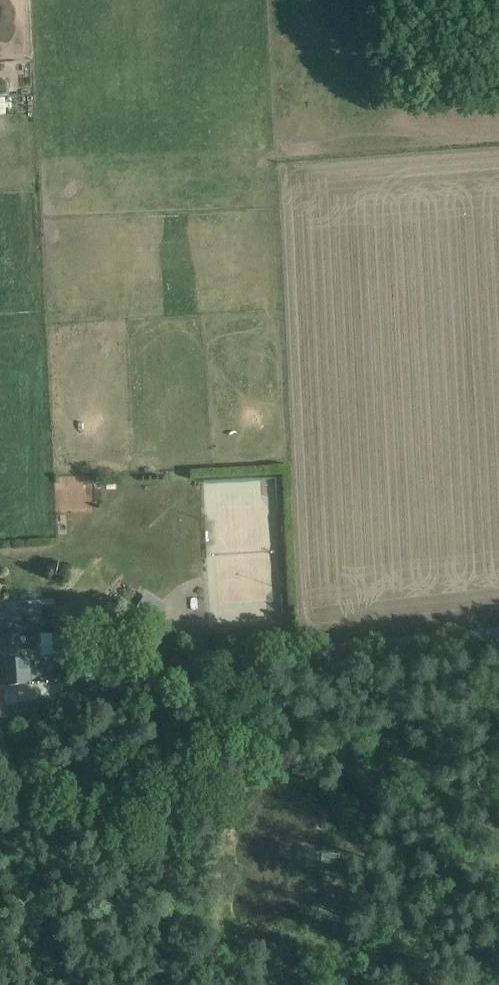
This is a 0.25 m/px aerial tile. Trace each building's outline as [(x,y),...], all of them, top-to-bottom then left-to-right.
[(0,609),(0,626),(4,687),(30,685),(28,661),(41,660),(39,632),(40,632),(39,606),(0,609)]
